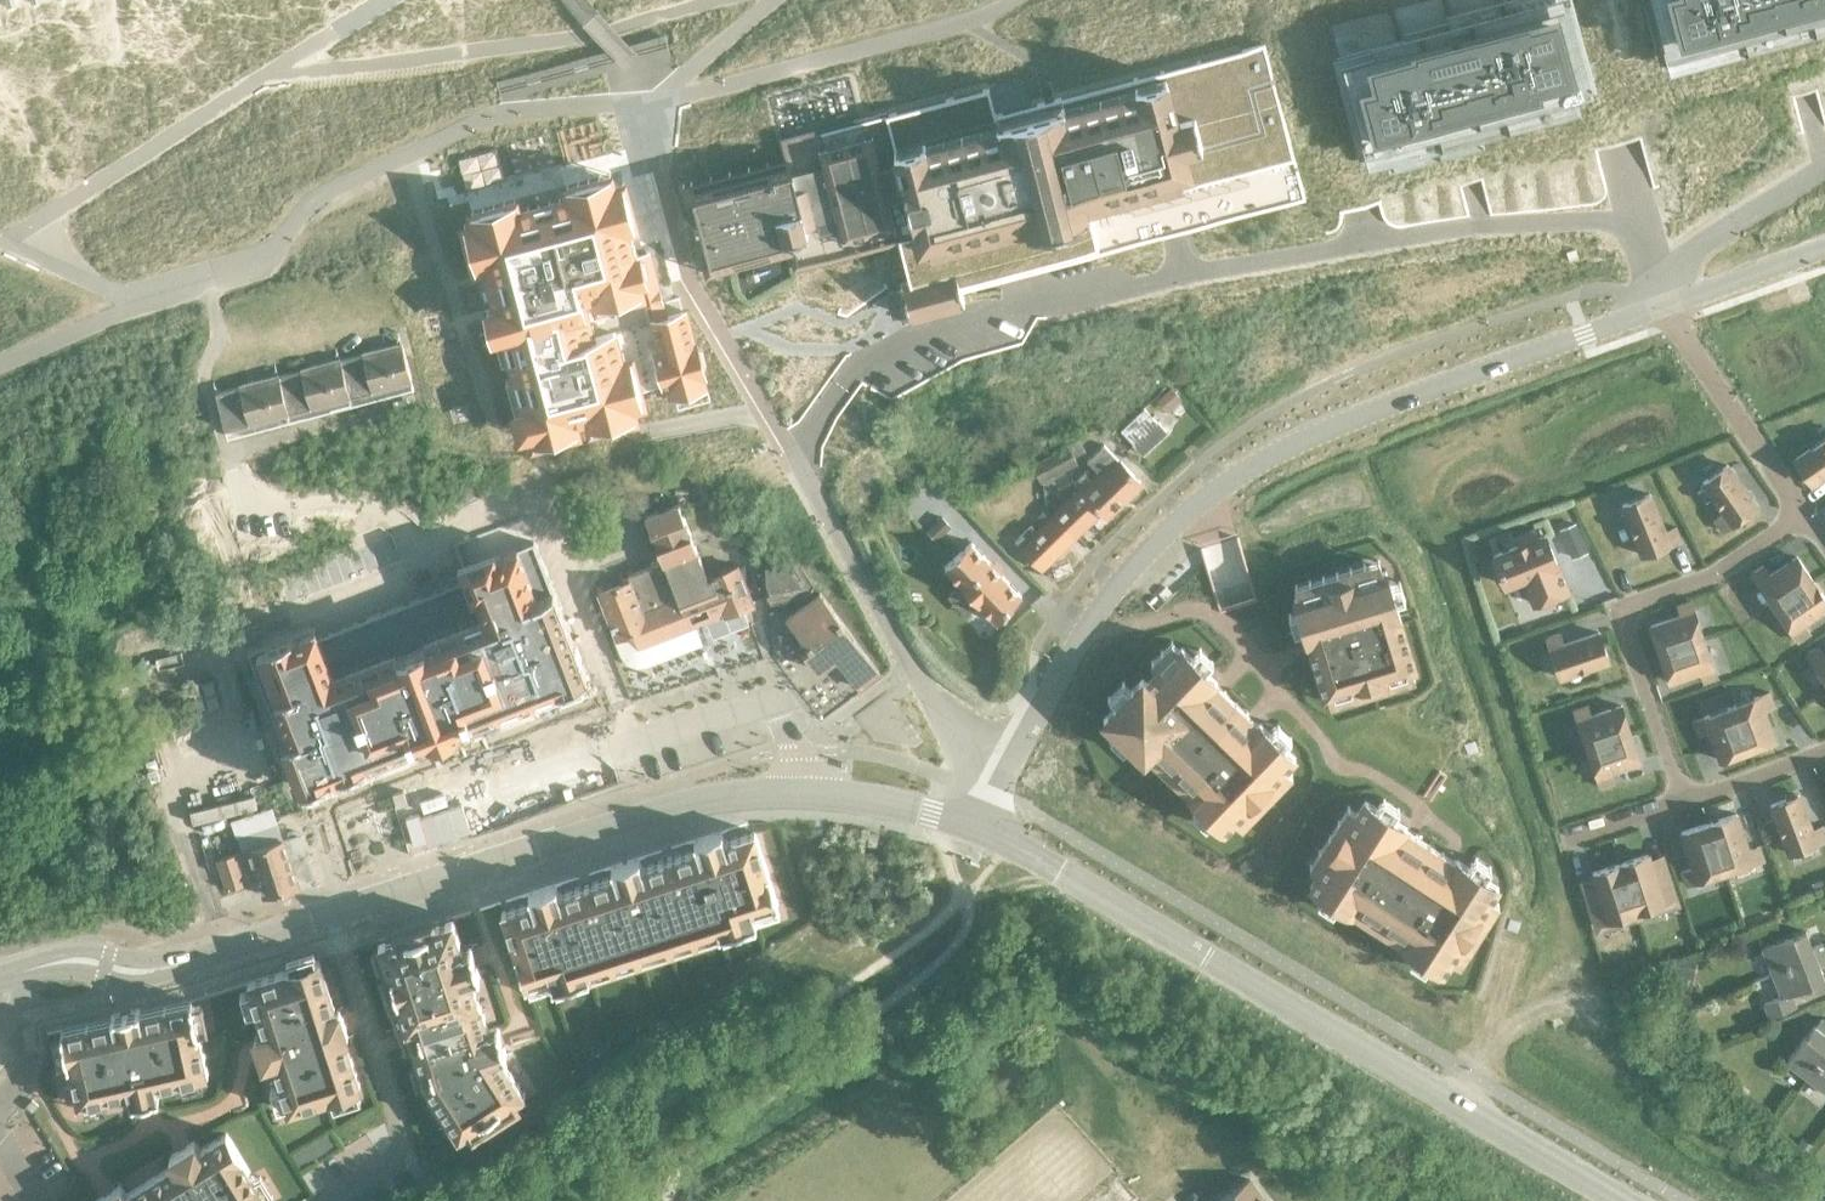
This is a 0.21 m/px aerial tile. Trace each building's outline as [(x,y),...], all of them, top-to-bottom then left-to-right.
[(1253,49),(1280,143),(1348,124),(1359,176),(1435,157),(1442,190),(1578,153),(1571,128),(1606,119),(1611,147),(1771,102),(1768,93),(1793,86),(1791,81),(1805,77),(1796,33),(1824,21),(1822,16),(1824,15),(1824,0),(1441,0),(1253,49)] [(694,200),(687,202),(687,203),(691,218),(698,244),(705,242),(709,257),(711,265),(730,260),(731,267),(754,261),(752,254),(768,250),(769,257),(789,251),(793,266),(898,238),(909,282),(900,284),(902,291),(909,317),(923,313),(963,303),(960,291),(973,288),(1093,256),(1113,251),(1160,238),(1192,229),(1304,200),(1294,159),(1280,108),(1274,83),(1263,45),(1148,75),(1053,100),(1043,103),(995,116),(988,89),(886,116),(885,114),(820,132),(819,129),(780,139),(785,157),(785,158),(784,158),(786,165),(691,190),(694,200)] [(474,221),(472,222),(473,223),(484,266),(485,270),(487,277),(489,283),(491,290),(492,296),(494,303),(495,307),(510,361),(514,377),(529,431),(529,432),(530,432),(573,420),(588,416),(590,415),(611,410),(631,404),(632,404),(643,401),(640,390),(663,384),(669,383),(672,393),(703,385),(700,374),(703,373),(701,365),(697,351),(695,342),(692,343),(683,312),(663,317),(646,254),(638,256),(637,253),(632,255),(631,252),(629,245),(628,239),(626,232),(625,228),(613,185),(613,184),(611,184),(569,196),(567,196),(568,197),(570,206),(520,220),(518,211),(518,209),(517,210),(474,221)] [(338,359),(348,396),(411,379),(401,343),(361,353),(362,354),(340,360),(340,359),(338,359)] [(348,396),(338,359),(300,370),(278,376),(278,375),(277,375),(287,412),(348,396)] [(287,412),(277,375),(239,386),(239,387),(215,393),(224,428),(287,412)] [(1170,388),(1156,400),(1166,411),(1180,399),(1170,388)] [(1119,433),(1141,455),(1166,432),(1144,409),(1119,433)] [(1794,460),(1811,485),(1824,475),(1824,439),(1794,460)] [(1078,491),(1066,502),(1087,525),(1100,512),(1104,516),(1138,483),(1118,463),(1102,446),(1085,462),(1096,474),(1089,481),(1083,474),(1072,484),(1078,491)] [(1040,482),(1075,466),(1067,448),(1032,464),(1040,482)] [(1726,466),(1702,483),(1723,514),(1713,521),(1721,532),(1755,508),(1726,466)] [(1649,494),(1621,506),(1641,555),(1680,540),(1675,528),(1664,532),(1649,494)] [(1087,525),(1066,502),(1034,532),(1028,526),(1012,541),(1039,570),(1087,525)] [(628,583),(596,595),(614,640),(631,634),(637,648),(703,621),(710,639),(748,625),(742,611),(752,607),(736,567),(707,579),(678,506),(645,519),(662,562),(625,577),(628,583)] [(940,517),(926,531),(935,540),(949,527),(940,517)] [(1574,525),(1560,530),(1572,557),(1585,552),(1574,525)] [(1518,546),(1492,556),(1504,585),(1523,578),(1533,604),(1567,590),(1544,535),(1538,538),(1534,529),(1514,537),(1518,546)] [(970,542),(942,568),(995,624),(1012,608),(1009,605),(1020,595),(970,542)] [(521,550),(246,639),(300,795),(572,703),(521,550)] [(1761,566),(1751,574),(1774,608),(1812,582),(1796,558),(1768,576),(1761,566)] [(803,589),(805,583),(792,565),(759,560),(760,584),(766,597),(803,589)] [(1122,719),(1237,828),(1437,953),(1479,887),(1392,832),(1440,750),(1417,735),(1369,575),(1233,613),(1122,719)] [(1774,608),(1798,642),(1808,635),(1801,625),(1824,608),(1824,600),(1812,582),(1774,608)] [(877,672),(819,593),(785,618),(809,650),(804,654),(818,672),(836,660),(856,688),(877,672)] [(1681,616),(1649,627),(1659,655),(1703,639),(1689,600),(1677,604),(1681,616)] [(1558,634),(1546,638),(1559,678),(1608,661),(1598,633),(1562,646),(1558,634)] [(1703,639),(1659,655),(1668,682),(1700,671),(1704,683),(1716,679),(1703,639)] [(1806,654),(1824,682),(1824,656),(1823,657),(1816,647),(1806,654)] [(1769,692),(1730,707),(1747,750),(1774,740),(1762,709),(1774,704),(1769,692)] [(1585,705),(1573,710),(1586,749),(1630,734),(1620,706),(1589,717),(1585,705)] [(1730,707),(1692,722),(1696,734),(1708,729),(1720,761),(1747,750),(1730,707)] [(1630,734),(1586,749),(1599,788),(1612,784),(1608,772),(1639,761),(1630,734)] [(1455,785),(1463,757),(1446,752),(1437,780),(1455,785)] [(1769,806),(1788,853),(1824,839),(1824,833),(1823,826),(1811,831),(1797,795),(1769,806)] [(239,853),(216,860),(226,891),(259,880),(263,895),(264,896),(296,886),(281,839),(274,819),(271,808),(229,822),(239,853)] [(1736,814),(1708,823),(1724,872),(1763,859),(1759,847),(1748,851),(1736,814)] [(225,817),(195,827),(199,840),(230,830),(225,817)] [(1708,823),(1680,832),(1692,869),(1680,872),(1684,885),(1724,872),(1708,823)] [(530,903),(501,913),(525,987),(549,979),(552,988),(591,975),(588,966),(714,926),(716,934),(756,922),(753,913),(777,905),(753,831),(724,841),(721,833),(721,832),(693,841),(693,842),(696,850),(641,868),(638,859),(638,858),(610,867),(610,868),(613,877),(558,894),(555,886),(555,885),(527,894),(528,895),(530,903)] [(1647,855),(1619,864),(1635,913),(1677,899),(1665,865),(1651,869),(1647,855)] [(1596,887),(1582,892),(1593,926),(1635,913),(1619,864),(1591,873),(1596,887)] [(748,897),(742,870),(119,1068),(160,1196),(152,1200),(251,1200),(748,897)] [(1824,953),(1824,952),(1822,943),(1811,947),(1804,932),(1761,949),(1771,974),(1824,953)] [(1771,974),(1780,998),(1763,1004),(1768,1018),(1795,1007),(1791,995),(1824,982),(1818,966),(1824,964),(1824,953),(1771,974)] [(60,1031),(60,1032),(68,1067),(77,1105),(127,1093),(130,1102),(158,1096),(156,1087),(179,1081),(201,1076),(207,1075),(190,1003),(190,1001),(139,1013),(138,1009),(110,1016),(111,1020),(60,1031)] [(1693,1014),(1682,1015),(1683,1030),(1694,1029),(1693,1014)] [(1824,1055),(1824,1035),(1813,1026),(1785,1063),(1806,1079),(1824,1055)] [(1806,1079),(1824,1094),(1824,1055),(1806,1079)] [(1731,1080),(1724,1089),(1738,1100),(1745,1091),(1731,1080)] [(1799,1138),(1792,1148),(1804,1157),(1811,1147),(1799,1138)] [(1247,1183),(1222,1200),(1260,1200),(1247,1183)]
